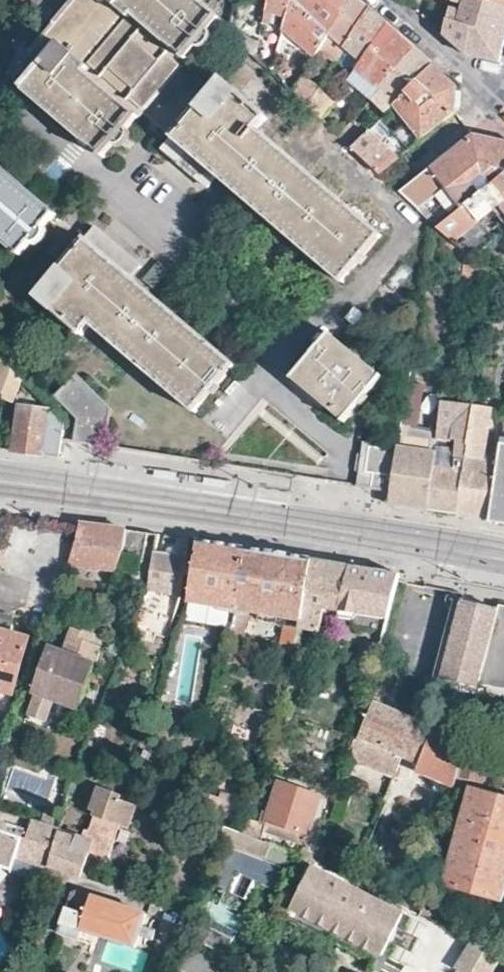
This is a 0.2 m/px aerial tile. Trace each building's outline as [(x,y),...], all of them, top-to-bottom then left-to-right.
[(219,21),(212,15),(218,8),(213,3),(212,2),(211,1),(211,0),(73,0),(41,38),(19,63),(17,65),(16,68),(14,71),(14,73),(13,77),(14,80),(15,83),(17,85),(104,158),(143,114),(172,138),(163,150),(209,188),(218,177),(343,282),(381,238),(257,131),(266,119),(221,81),(210,92),(181,67),(219,21)] [(248,14),(262,18),(265,7),(267,0),(251,0),(248,14)] [(265,7),(285,13),(289,0),(267,0),(265,7)] [(268,69),(290,90),(299,76),(280,57),(293,40),(300,46),(306,39),(317,50),(350,0),(289,0),(285,13),(272,55),(268,69)] [(317,50),(331,62),(342,46),(368,7),(361,0),(350,0),(317,50)] [(475,0),(452,0),(443,33),(466,54),(483,59),(496,63),(503,35),(503,7),(475,0)] [(376,14),(368,7),(342,46),(359,62),(388,24),(376,14)] [(400,36),(388,24),(359,62),(347,79),(368,99),(415,49),(400,36)] [(256,40),(252,53),(268,69),(272,55),(256,40)] [(423,56),(415,49),(368,99),(384,113),(433,65),(423,56)] [(443,74),(433,65),(384,113),(373,123),(404,150),(455,113),(458,87),(443,74)] [(299,76),(290,90),(303,103),(313,89),(299,76)] [(313,89),(303,103),(318,118),(329,104),(313,89)] [(348,120),(335,133),(348,146),(361,134),(348,120)] [(361,134),(348,146),(375,171),(397,156),(404,150),(373,123),(361,134)] [(397,192),(427,220),(430,224),(432,227),(503,175),(503,142),(491,139),(476,136),(397,192)] [(20,256),(55,215),(0,168),(0,238),(20,256)] [(483,239),(474,227),(498,210),(503,218),(503,175),(432,227),(444,237),(464,253),(483,239)] [(235,368),(131,279),(140,268),(95,229),(37,298),(83,337),(92,326),(196,413),(235,368)] [(462,265),(464,253),(444,237),(438,245),(462,265)] [(493,283),(493,278),(464,253),(462,265),(460,278),(493,283)] [(501,299),(503,286),(493,278),(493,283),(491,298),(501,299)] [(342,424),(380,378),(330,335),(291,380),(342,424)] [(25,380),(0,354),(0,400),(5,401),(25,380)] [(426,368),(410,366),(401,435),(416,437),(426,368)] [(81,425),(73,434),(90,449),(119,415),(74,375),(53,400),(81,425)] [(475,409),(443,404),(440,425),(472,430),(475,409)] [(476,516),(493,518),(502,457),(488,454),(494,409),(475,406),(475,409),(472,430),(467,469),(461,514),(476,516)] [(49,412),(5,407),(0,440),(0,449),(21,452),(44,455),(46,439),(49,412)] [(502,457),(493,518),(503,520),(503,438),(502,457)] [(363,440),(357,486),(392,492),(399,445),(363,440)] [(437,451),(399,445),(392,492),(391,504),(411,507),(429,509),(435,464),(437,451)] [(467,469),(435,464),(429,509),(443,511),(461,514),(467,469)] [(97,527),(79,525),(78,539),(68,566),(90,569),(90,570),(100,572),(101,570),(117,572),(121,560),(126,531),(97,527)] [(143,533),(126,531),(121,560),(143,563),(147,534),(143,533)] [(148,591),(181,597),(190,541),(177,538),(164,536),(161,553),(154,552),(148,591)] [(189,599),(236,608),(245,550),(234,548),(208,543),(197,542),(189,599)] [(278,651),(292,654),(294,647),(299,626),(310,561),(278,555),(245,550),(236,608),(228,643),(239,646),(250,611),(294,620),(293,625),(285,627),(278,651)] [(310,561),(299,626),(319,631),(325,608),(334,611),(333,615),(339,616),(351,568),(331,564),(310,561)] [(339,616),(338,618),(386,625),(400,576),(376,572),(351,568),(339,616)] [(477,703),(481,689),(477,688),(498,610),(480,605),(464,601),(442,679),(459,683),(455,697),(477,703)] [(482,686),(503,690),(503,608),(482,686)] [(30,639),(0,631),(0,690),(14,694),(30,639)] [(79,709),(94,667),(90,665),(93,658),(83,654),(85,649),(68,642),(63,657),(50,652),(36,693),(57,700),(79,709)] [(57,700),(36,693),(28,715),(49,722),(57,700)] [(465,748),(466,743),(365,700),(350,754),(364,760),(371,743),(404,757),(418,763),(415,772),(453,790),(465,748)] [(96,724),(89,740),(100,745),(108,730),(96,724)] [(371,743),(364,760),(397,774),(404,757),(371,743)] [(453,791),(469,795),(444,884),(501,901),(503,893),(503,791),(489,787),(487,793),(479,791),(490,754),(465,748),(453,790),(453,791)] [(244,833),(262,840),(265,831),(304,843),(318,798),(278,785),(273,802),(271,801),(270,805),(271,805),(265,827),(247,821),(244,833)] [(49,866),(78,877),(87,852),(104,858),(116,825),(124,828),(131,804),(116,798),(118,794),(96,786),(89,808),(97,811),(87,840),(75,835),(74,839),(58,833),(49,866)] [(30,819),(24,837),(6,831),(9,823),(8,821),(4,820),(5,815),(0,813),(0,867),(12,871),(17,857),(48,868),(49,866),(58,833),(60,829),(52,826),(44,824),(30,819)] [(52,826),(55,816),(47,813),(44,824),(52,826)] [(60,829),(63,818),(55,816),(52,826),(60,829)] [(292,853),(262,840),(244,833),(224,825),(218,840),(218,843),(231,848),(231,850),(230,855),(246,859),(248,855),(265,861),(259,875),(279,883),(292,853)] [(381,955),(403,915),(368,896),(364,902),(343,891),(345,884),(314,868),(293,908),(381,955)] [(60,931),(94,942),(97,935),(108,938),(101,959),(135,971),(140,971),(147,952),(134,948),(138,936),(150,940),(154,929),(142,925),(146,913),(97,897),(99,890),(94,888),(91,895),(78,891),(71,895),(60,931)] [(423,900),(419,915),(433,922),(438,905),(423,900)] [(461,971),(493,971),(502,956),(473,942),(457,970),(461,971)] [(177,971),(217,971),(220,964),(184,945),(177,971)]
